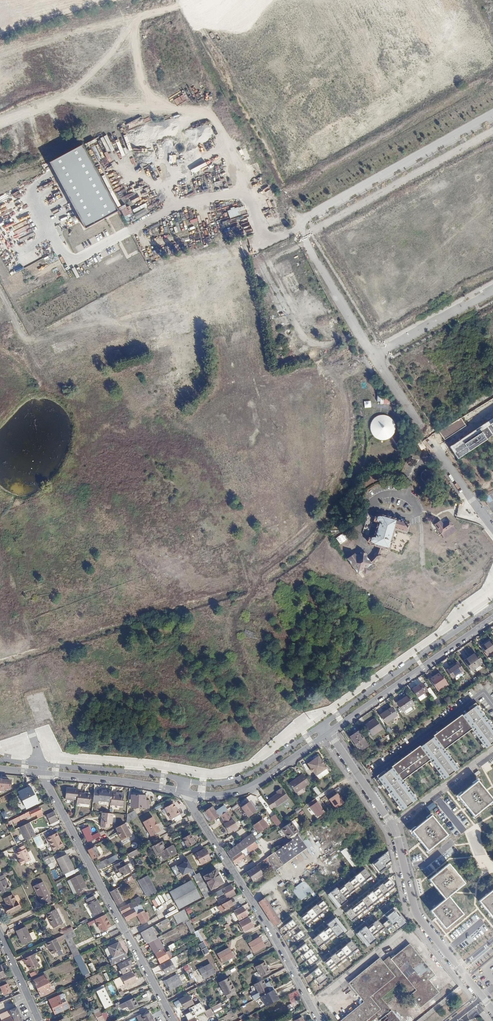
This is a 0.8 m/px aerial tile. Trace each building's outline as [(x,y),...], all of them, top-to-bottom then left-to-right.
[(82,145),(50,162),(86,228),(118,211),(82,145)] [(60,191),(54,194),(55,197),(48,200),(50,204),(63,198),(60,191)] [(121,207),(127,223),(148,214),(146,209),(132,215),(127,204),(121,207)] [(286,278),(293,293),(302,289),(295,275),(286,278)] [(376,403),(388,404),(388,395),(376,395),(376,403)] [(369,444),(399,442),(397,409),(389,410),(388,405),(367,406),(369,444)] [(449,447),(458,459),(486,440),(492,433),(492,417),(449,447)] [(465,425),(461,418),(438,431),(444,440),(465,425)] [(369,547),(375,549),(373,555),(366,563),(363,556),(364,555),(361,553),(359,553),(359,555),(355,557),(351,552),(356,548),(340,521),(334,525),(335,528),(329,531),(344,556),(348,554),(349,557),(345,559),(354,575),(359,572),(361,576),(366,573),(364,569),(368,566),(368,565),(373,559),(376,561),(379,557),(377,555),(379,551),(381,552),(382,549),(385,550),(392,528),(404,531),(406,524),(378,515),(378,516),(374,516),(373,521),(376,522),(371,538),(368,539),(367,544),(369,545),(369,547)] [(441,533),(453,525),(449,520),(443,524),(440,520),(434,524),(441,533)] [(243,634),(253,638),(255,633),(245,629),(243,634)] [(482,646),(488,655),(492,652),(492,644),(491,640),(485,644),(482,646)] [(470,657),(465,661),(471,671),(483,663),(476,653),(470,657)] [(453,666),(447,670),(453,679),(464,671),(458,662),(453,666)] [(441,674),(431,680),(438,691),(448,684),(441,674)] [(423,683),(414,689),(419,697),(428,690),(423,683)] [(409,696),(399,703),(405,711),(415,704),(409,696)] [(401,812),(417,801),(403,782),(430,762),(443,781),(459,770),(445,750),(472,730),(480,742),(486,750),(492,744),(492,727),(478,707),(463,717),(462,715),(433,736),(435,739),(420,749),(419,747),(392,767),(393,770),(378,780),(401,812)] [(393,707),(381,714),(387,722),(398,715),(393,707)] [(377,718),(367,726),(374,736),(384,728),(377,718)] [(370,745),(360,731),(352,737),(358,746),(353,750),(356,755),(370,745)] [(313,769),(312,770),(313,772),(315,772),(318,776),(329,768),(319,755),(314,758),(315,759),(309,764),(313,769)] [(298,779),(291,784),(297,793),(311,784),(304,774),(298,779)] [(458,796),(467,807),(473,816),(492,800),(486,791),(478,780),(458,796)] [(0,781),(0,788),(9,789),(10,782),(2,781),(0,781)] [(79,787),(66,786),(64,797),(77,799),(78,791),(79,787)] [(32,798),(27,787),(17,792),(21,801),(25,800),(25,802),(32,798)] [(267,801),(273,810),(290,798),(283,788),(277,791),(279,794),(267,801)] [(99,801),(99,800),(111,801),(112,793),(113,790),(100,789),(95,789),(94,800),(99,801)] [(77,799),(77,802),(89,804),(91,793),(78,791),(77,799)] [(111,801),(111,804),(124,806),(125,795),(119,794),(112,793),(111,801)] [(139,796),(132,795),(130,807),(144,809),(146,796),(139,796)] [(257,811),(251,802),(242,807),(249,817),(257,811)] [(434,802),(427,807),(430,811),(437,806),(434,802)] [(174,804),(165,808),(171,819),(181,814),(179,810),(178,810),(174,804)] [(28,811),(24,813),(27,818),(31,816),(31,817),(41,812),(39,807),(29,812),(28,811)] [(210,821),(218,817),(218,818),(220,816),(227,812),(224,807),(214,812),(212,807),(204,812),(210,821)] [(58,819),(54,811),(47,815),(51,822),(58,819)] [(113,813),(102,812),(101,827),(111,828),(113,813)] [(225,824),(224,825),(229,832),(232,829),(234,832),(239,829),(227,812),(220,816),(225,824)] [(283,823),(277,815),(272,818),(278,826),(283,823)] [(432,816),(413,831),(421,842),(428,851),(448,835),(441,826),(432,816)] [(153,817),(143,822),(151,836),(160,831),(153,817)] [(259,833),(269,827),(267,823),(266,824),(263,820),(254,826),(259,833)] [(29,822),(19,827),(26,841),(36,836),(29,822)] [(115,828),(117,832),(116,832),(118,837),(120,836),(122,840),(131,835),(125,823),(115,828)] [(91,834),(90,832),(91,831),(88,826),(81,829),(84,835),(84,834),(87,841),(100,835),(98,831),(91,834)] [(47,836),(53,850),(63,846),(56,832),(47,836)] [(226,852),(230,859),(253,843),(257,841),(253,833),(242,841),(226,852)] [(267,861),(275,872),(306,849),(301,842),(306,839),(302,833),(262,861),(264,864),(267,861)] [(40,835),(34,838),(40,851),(46,848),(40,835)] [(195,844),(190,835),(183,839),(187,848),(195,844)] [(160,855),(163,861),(175,854),(171,847),(165,850),(161,843),(152,848),(157,857),(160,855)] [(253,843),(230,859),(233,863),(243,857),(241,853),(246,850),(248,853),(256,848),(253,843)] [(30,860),(22,845),(16,848),(17,852),(15,853),(18,860),(17,860),(20,865),(30,860)] [(100,854),(99,853),(103,851),(100,845),(96,847),(95,846),(88,849),(92,858),(100,854)] [(341,850),(350,868),(356,864),(347,847),(341,850)] [(209,860),(204,849),(195,854),(200,865),(209,860)] [(370,865),(379,876),(392,866),(388,851),(370,865)] [(66,853),(56,858),(64,874),(74,869),(66,853)] [(50,857),(43,861),(46,866),(52,863),(50,857)] [(187,859),(177,864),(183,876),(193,870),(187,859)] [(96,864),(99,869),(111,863),(110,861),(109,862),(108,860),(104,862),(104,860),(96,864)] [(130,863),(125,865),(123,860),(114,865),(118,873),(116,873),(118,878),(131,871),(129,868),(132,867),(132,865),(132,864),(131,863),(130,863)] [(437,918),(446,929),(463,915),(449,897),(456,891),(465,884),(448,864),(438,873),(429,881),(445,900),(431,911),(437,918)] [(256,866),(246,872),(248,874),(253,882),(262,875),(257,868),(256,866)] [(360,874),(366,882),(372,877),(365,869),(360,874)] [(215,870),(203,877),(209,890),(222,884),(215,870)] [(82,873),(73,877),(81,892),(89,887),(82,873)] [(197,873),(191,876),(203,898),(209,895),(197,873)] [(354,878),(361,886),(366,882),(360,874),(354,878)] [(2,875),(0,876),(0,894),(9,890),(2,875)] [(148,875),(138,880),(147,896),(156,891),(148,875)] [(349,883),(355,890),(361,886),(354,878),(349,883)] [(389,893),(395,888),(388,879),(383,884),(389,893)] [(299,901),(312,891),(304,880),(291,889),(299,901)] [(190,881),(168,893),(177,909),(199,898),(190,881)] [(42,901),(43,905),(50,902),(49,898),(50,897),(42,882),(33,886),(40,902),(42,901)] [(344,886),(350,894),(355,890),(349,883),(344,886)] [(384,896),(389,893),(383,884),(378,889),(384,896)] [(228,885),(221,889),(226,898),(233,894),(228,885)] [(338,891),(344,898),(350,894),(344,886),(338,891)] [(122,901),(116,889),(111,892),(117,904),(122,901)] [(331,894),(341,907),(348,902),(344,898),(338,891),(337,889),(331,894)] [(379,901),(384,896),(378,889),(373,893),(379,901)] [(478,901),(492,919),(492,889),(478,901)] [(374,905),(379,901),(373,893),(368,897),(374,905)] [(19,908),(12,894),(3,898),(7,905),(4,906),(7,913),(19,908)] [(95,894),(87,898),(94,914),(103,910),(98,898),(96,897),(95,894)] [(119,907),(122,912),(133,906),(140,903),(142,902),(138,896),(132,899),(132,900),(119,907)] [(368,909),(374,905),(368,897),(363,901),(368,909)] [(264,898),(258,902),(273,926),(279,922),(264,898)] [(230,899),(216,906),(219,912),(233,905),(230,899)] [(317,905),(324,913),(329,909),(322,901),(317,905)] [(363,913),(368,909),(363,901),(357,906),(363,913)] [(140,903),(133,906),(141,922),(148,918),(140,903)] [(312,910),(318,918),(324,913),(317,905),(312,910)] [(246,916),(242,906),(234,909),(238,919),(246,916)] [(358,917),(363,913),(357,906),(351,910),(358,917)] [(382,926),(384,929),(390,937),(408,924),(395,908),(385,916),(388,921),(382,926)] [(56,909),(47,913),(53,928),(63,923),(56,909)] [(187,915),(184,909),(172,914),(174,917),(176,916),(177,920),(187,915)] [(306,914),(312,922),(318,918),(312,910),(306,914)] [(352,922),(358,917),(351,910),(346,914),(352,922)] [(307,926),(312,922),(306,914),(300,918),(307,926)] [(106,917),(97,921),(101,930),(110,926),(106,917)] [(247,917),(238,922),(242,929),(251,924),(247,917)] [(164,928),(171,924),(169,918),(161,922),(164,928)] [(190,920),(186,922),(191,932),(195,930),(190,920)] [(290,932),(297,927),(293,921),(285,926),(290,932)] [(328,928),(334,936),(337,939),(344,934),(334,921),(327,926),(328,928)] [(373,926),(379,933),(384,929),(382,926),(378,921),(373,926)] [(150,926),(141,931),(147,943),(148,942),(156,938),(150,926)] [(373,938),(379,933),(373,926),(367,930),(373,938)] [(31,942),(24,927),(14,932),(21,946),(31,942)] [(160,937),(162,940),(178,931),(176,927),(160,937)] [(294,937),(301,932),(297,927),(290,932),(294,937)] [(200,941),(207,939),(202,928),(196,931),(200,941)] [(330,940),(334,936),(328,928),(324,932),(330,940)] [(376,941),(373,938),(367,930),(366,928),(359,933),(369,946),(376,941)] [(74,957),(79,954),(71,938),(75,936),(71,930),(63,934),(74,957)] [(298,943),(305,938),(301,932),(294,937),(298,943)] [(324,944),(330,940),(324,932),(318,937),(324,944)] [(156,938),(148,942),(154,952),(163,948),(158,937),(156,938)] [(259,937),(248,943),(252,951),(263,945),(259,937)] [(319,949),(324,944),(318,937),(313,941),(319,949)] [(62,949),(56,938),(45,943),(47,947),(49,946),(53,954),(62,949)] [(207,952),(202,941),(198,943),(204,954),(207,952)] [(346,946),(352,954),(358,950),(351,941),(346,946)] [(123,952),(118,942),(109,946),(113,956),(123,952)] [(438,993),(427,980),(433,974),(408,943),(389,958),(415,990),(409,995),(419,1008),(438,993)] [(303,956),(310,950),(306,945),(298,951),(303,956)] [(341,950),(347,959),(352,954),(346,946),(341,950)] [(229,948),(217,954),(221,961),(233,956),(229,948)] [(162,949),(154,953),(159,962),(166,958),(162,949)] [(303,956),(307,962),(314,956),(310,950),(303,956)] [(335,955),(341,963),(347,959),(341,950),(335,955)] [(74,957),(73,957),(82,976),(88,973),(79,954),(74,957)] [(37,967),(31,955),(20,960),(22,964),(24,963),(28,971),(37,967)] [(330,959),(336,967),(341,963),(335,955),(330,959)] [(311,967),(318,961),(314,956),(307,962),(311,967)] [(340,1020),(364,1020),(379,1008),(370,997),(394,977),(378,958),(348,983),(363,1002),(340,1020)] [(169,959),(160,964),(164,973),(173,968),(169,959)] [(325,963),(331,971),(336,967),(330,959),(325,963)] [(130,960),(119,965),(124,975),(132,971),(130,965),(132,964),(130,960)] [(266,961),(257,966),(262,976),(271,971),(266,961)] [(210,964),(199,970),(203,978),(215,972),(210,964)] [(316,980),(323,974),(319,969),(311,975),(316,980)] [(133,973),(123,977),(127,988),(137,984),(133,973)] [(316,980),(320,985),(327,979),(323,974),(316,980)] [(32,981),(36,988),(48,983),(44,975),(32,981)] [(178,975),(167,981),(171,988),(181,983),(178,975)] [(229,977),(220,982),(227,994),(236,989),(229,977)] [(270,991),(264,979),(254,985),(261,996),(270,991)] [(48,983),(36,988),(40,996),(52,991),(48,983)] [(5,984),(0,987),(0,990),(3,996),(9,993),(5,984)] [(114,1008),(105,989),(97,993),(106,1011),(114,1008)] [(300,1004),(297,991),(288,994),(292,1006),(300,1004)] [(189,996),(179,1001),(184,1010),(193,1005),(189,996)] [(59,997),(49,1001),(50,1004),(55,1002),(58,1009),(53,1012),(55,1014),(69,1008),(66,1002),(62,1004),(59,997)] [(135,999),(126,1003),(130,1011),(138,1007),(135,999)] [(220,1003),(210,1009),(212,1013),(222,1007),(220,1003)] [(15,1009),(0,1016),(0,1020),(20,1020),(15,1009)] [(378,1019),(379,1020),(399,1020),(390,1009),(378,1019)] [(107,1011),(101,1014),(100,1011),(95,1013),(98,1020),(110,1020),(107,1011)] [(150,1013),(141,1017),(143,1020),(153,1020),(150,1013)]
